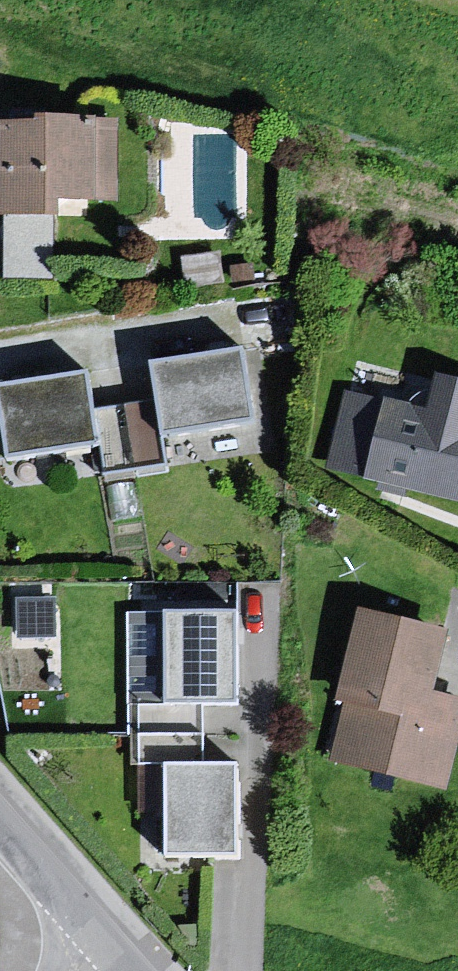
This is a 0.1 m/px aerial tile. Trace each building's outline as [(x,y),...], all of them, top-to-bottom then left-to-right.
[(0,130),(0,219),(30,218),(31,200),(102,205),(99,125),(0,130)] [(231,353),(130,368),(136,406),(142,436),(151,435),(239,425),(231,353)] [(0,386),(0,459),(79,447),(75,414),(71,376),(0,386)] [(406,376),(402,403),(334,386),(315,467),(455,506),(457,494),(457,390),(406,376)] [(136,406),(75,414),(90,484),(158,472),(151,435),(142,436),(136,406)] [(340,613),(314,763),(437,794),(457,717),(457,706),(419,697),(433,634),(340,613)] [(236,618),(148,615),(144,708),(236,708),(236,618)] [(235,770),(161,772),(159,868),(232,869),(235,770)]
